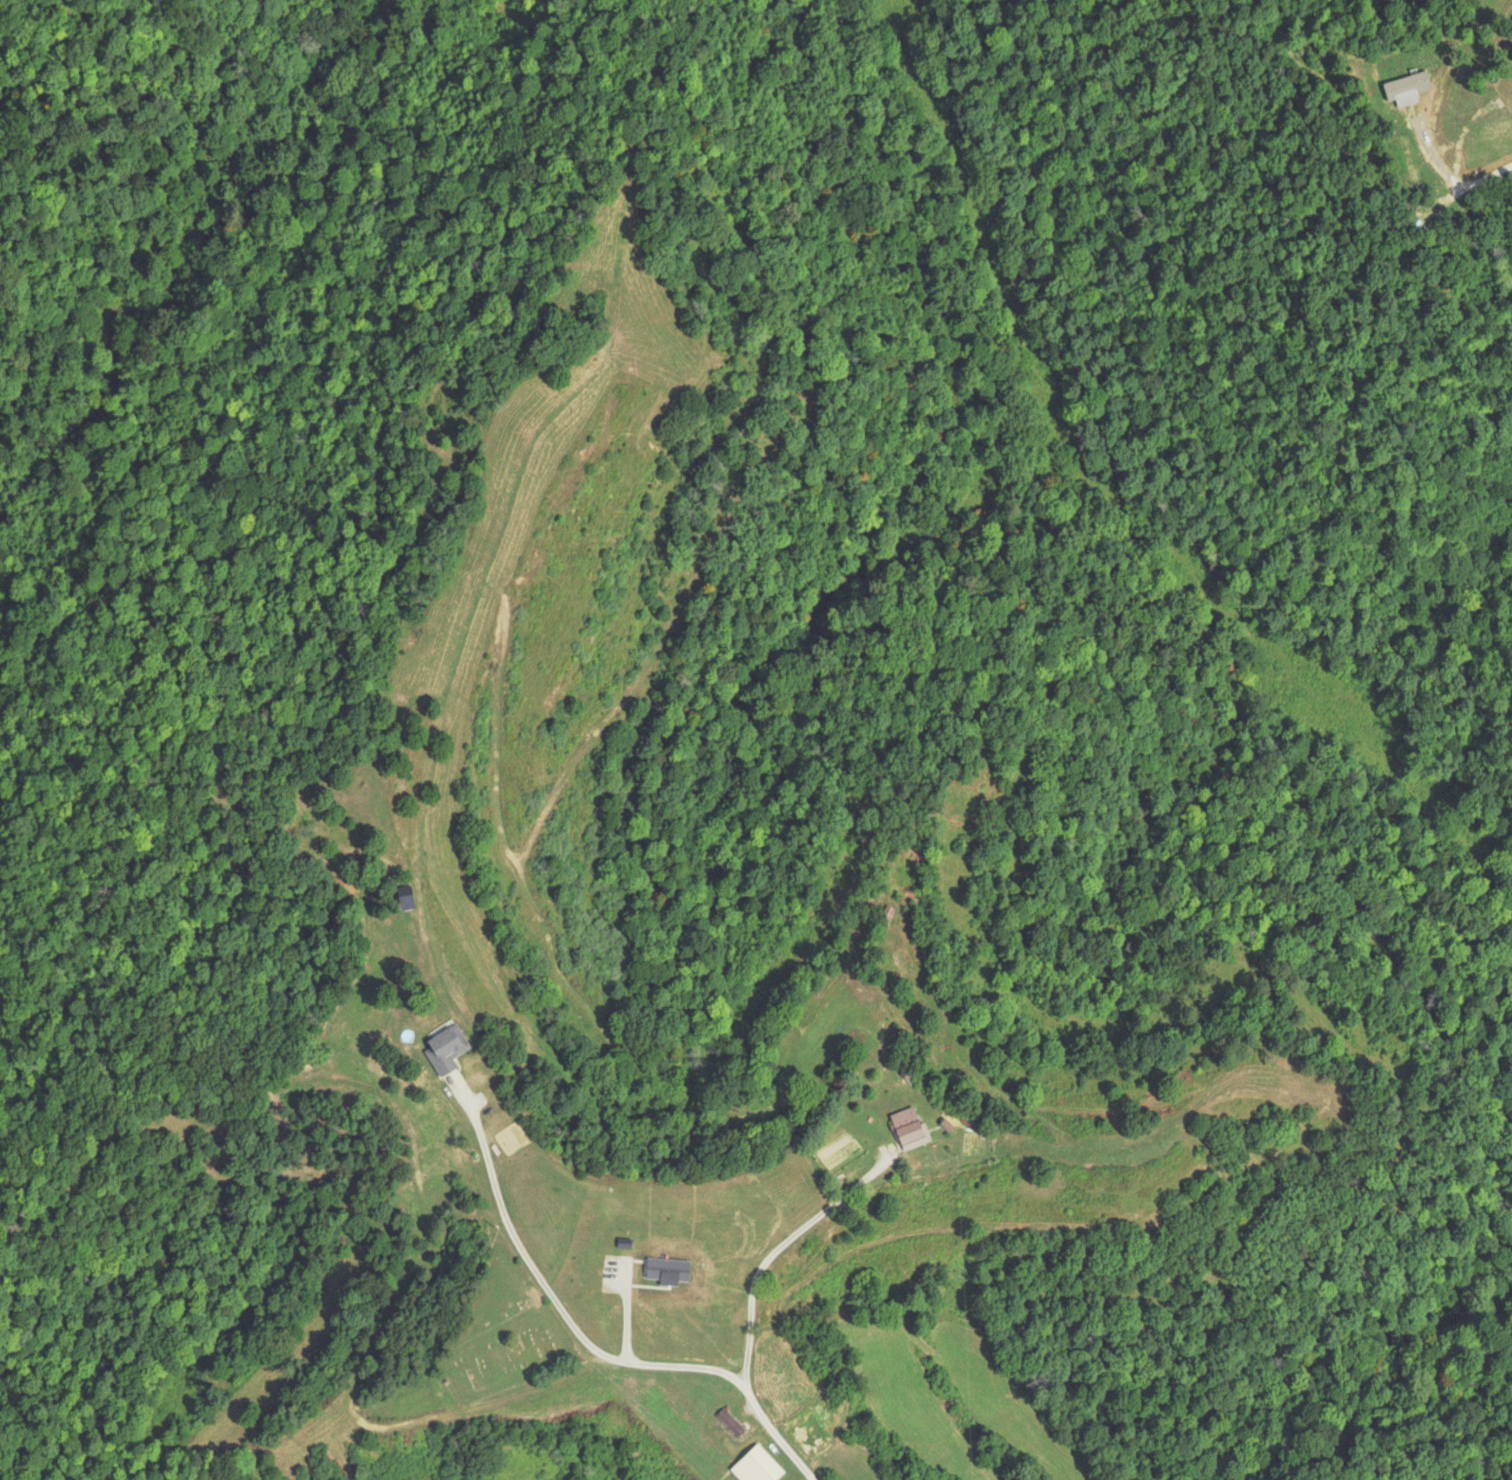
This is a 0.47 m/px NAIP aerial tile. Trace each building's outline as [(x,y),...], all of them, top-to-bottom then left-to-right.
[(456,1067),(451,1059),(469,1049),(455,1023),(419,1043),(438,1076),(456,1067)] [(916,1105),(889,1115),(902,1151),(929,1142),(916,1105)] [(745,1430),(727,1407),(717,1414),(735,1438),(745,1430)] [(740,1479),(777,1479),(785,1473),(757,1443),(729,1468),(740,1479)]
